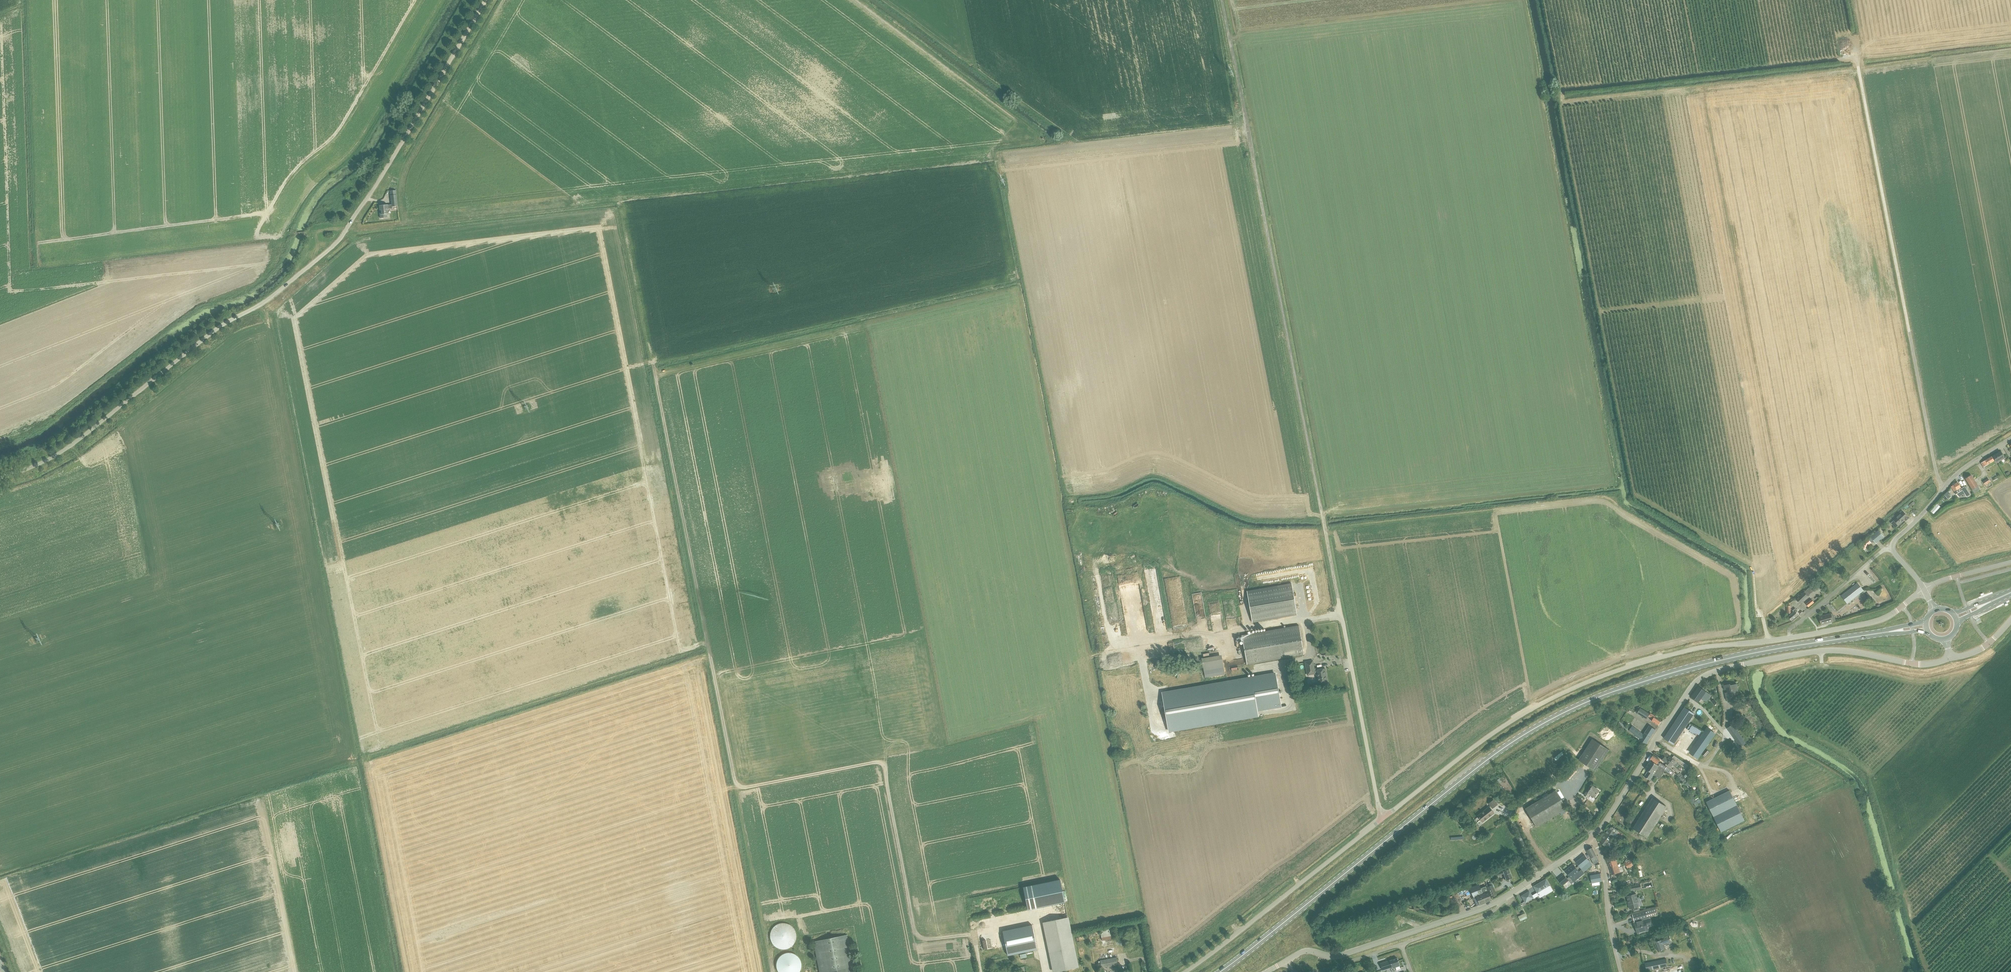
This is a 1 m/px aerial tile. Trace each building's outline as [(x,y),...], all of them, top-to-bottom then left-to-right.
[(388,211),(388,209),(388,208),(392,208),(392,207),(398,206),(396,190),(391,191),(392,205),(388,205),(379,206),(380,210),(382,210),(382,214),(380,214),(381,218),(387,218),(387,211),(388,211)] [(1996,463),(2004,458),(2000,452),(1992,456),(1996,463)] [(1991,457),(1983,462),(1981,463),(1983,467),(1985,466),(1994,461),(1991,457)] [(1973,493),(1979,489),(1971,475),(1965,479),(1973,493)] [(1951,487),(1954,492),(1956,494),(1957,493),(1959,496),(1963,494),(1964,493),(1965,494),(1967,497),(1968,497),(1970,495),(1969,493),(1967,489),(1965,486),(1963,488),(1962,489),(1961,487),(1958,482),(1951,487)] [(1901,514),(1894,520),(1897,524),(1894,527),(1895,528),(1896,528),(1898,526),(1905,520),(1906,521),(1909,518),(1902,510),(1900,513),(1901,514)] [(1878,531),(1870,537),(1876,544),(1884,537),(1878,531)] [(1860,545),(1864,549),(1871,543),(1868,539),(1860,545)] [(1852,588),(1846,593),(1846,594),(1851,600),(1858,595),(1864,591),(1860,587),(1858,583),(1852,588)] [(1297,615),(1292,584),(1247,592),(1252,622),(1297,615)] [(1800,596),(1796,600),(1798,602),(1800,604),(1801,603),(1808,596),(1817,588),(1813,584),(1804,592),(1800,596)] [(1884,590),(1881,586),(1876,591),(1879,594),(1884,590)] [(1870,595),(1868,596),(1865,592),(1860,597),(1865,603),(1871,597),(1870,595)] [(1794,612),(1788,617),(1790,619),(1792,621),(1799,615),(1797,613),(1797,612),(1798,611),(1797,610),(1796,608),(1793,611),(1794,612)] [(1819,617),(1820,621),(1821,625),(1822,625),(1828,623),(1833,622),(1833,621),(1832,618),(1831,615),(1831,614),(1819,617)] [(1242,636),(1247,664),(1304,654),(1299,626),(1242,636)] [(1207,676),(1226,674),(1223,655),(1204,657),(1207,676)] [(1317,674),(1318,684),(1328,682),(1325,669),(1313,671),(1313,669),(1314,669),(1313,661),(1305,662),(1308,675),(1317,674)] [(1280,698),(1279,693),(1280,693),(1280,694),(1281,694),(1282,694),(1282,693),(1282,692),(1282,691),(1281,691),(1280,691),(1279,692),(1276,678),(1275,674),(1169,692),(1163,693),(1167,721),(1169,731),(1237,719),(1258,716),(1257,711),(1275,708),(1281,707),(1280,698)] [(1734,694),(1739,693),(1737,684),(1731,686),(1731,684),(1724,686),(1725,690),(1727,689),(1728,693),(1726,694),(1727,701),(1731,700),(1731,697),(1735,696),(1734,694)] [(1706,702),(1711,696),(1699,687),(1692,697),(1699,702),(1702,699),(1706,702)] [(1658,726),(1661,722),(1654,717),(1655,717),(1650,714),(1649,715),(1639,707),(1635,712),(1647,720),(1648,718),(1649,719),(1650,718),(1653,720),(1651,722),(1658,726)] [(1685,707),(1664,738),(1674,745),(1695,714),(1685,707)] [(1741,747),(1746,743),(1733,725),(1728,728),(1741,747)] [(1646,744),(1655,730),(1649,726),(1643,735),(1632,726),(1629,731),(1641,741),(1646,744)] [(1707,727),(1689,753),(1698,759),(1716,734),(1707,727)] [(1596,771),(1610,750),(1593,739),(1579,760),(1596,771)] [(1660,760),(1653,756),(1651,760),(1660,766),(1665,770),(1665,771),(1672,776),(1675,773),(1666,764),(1665,766),(1660,763),(1660,764),(1659,763),(1660,760)] [(1686,769),(1688,766),(1675,756),(1672,758),(1670,757),(1668,760),(1665,757),(1662,760),(1678,773),(1680,771),(1673,765),(1676,762),(1677,763),(1678,763),(1686,769)] [(1660,766),(1651,760),(1650,760),(1651,761),(1646,769),(1649,771),(1644,777),(1650,780),(1654,774),(1657,777),(1660,774),(1662,775),(1665,771),(1665,770),(1660,766)] [(1680,773),(1677,775),(1683,782),(1684,782),(1686,781),(1680,773)] [(1595,797),(1599,791),(1596,788),(1597,786),(1599,787),(1602,782),(1593,776),(1590,781),(1591,782),(1585,790),(1587,792),(1585,795),(1588,798),(1590,794),(1595,797)] [(1536,827),(1566,808),(1556,791),(1525,809),(1536,827)] [(1721,832),(1744,820),(1730,791),(1706,802),(1707,803),(1710,809),(1721,832)] [(1598,806),(1602,808),(1607,801),(1603,799),(1598,806)] [(1648,838),(1667,808),(1653,799),(1634,829),(1648,838)] [(1493,808),(1497,805),(1494,800),(1489,804),(1493,808)] [(1482,822),(1494,813),(1489,807),(1478,816),(1482,822)] [(1612,826),(1600,842),(1612,851),(1615,846),(1610,842),(1614,836),(1617,833),(1618,833),(1622,836),(1623,834),(1619,831),(1618,831),(1612,826)] [(1590,849),(1587,851),(1589,855),(1591,858),(1594,864),(1597,863),(1598,862),(1600,862),(1596,856),(1593,848),(1590,849)] [(1576,862),(1584,872),(1587,869),(1593,865),(1588,860),(1585,855),(1576,862)] [(1619,870),(1614,856),(1607,858),(1612,875),(1619,873),(1618,871),(1619,870)] [(1636,864),(1633,859),(1631,860),(1631,861),(1626,864),(1628,868),(1636,864)] [(1585,873),(1584,873),(1582,870),(1580,871),(1576,867),(1574,864),(1565,871),(1565,872),(1570,877),(1574,882),(1579,878),(1583,875),(1585,873)] [(1509,869),(1498,874),(1499,876),(1504,874),(1506,881),(1513,879),(1509,869)] [(1601,874),(1590,875),(1592,883),(1600,882),(1602,881),(1601,874)] [(1564,875),(1558,880),(1560,883),(1563,886),(1567,882),(1569,880),(1565,876),(1564,875)] [(1553,891),(1550,887),(1546,879),(1534,887),(1538,894),(1540,897),(1546,894),(1546,895),(1553,891)] [(1065,903),(1060,880),(1024,888),(1028,910),(1041,908),(1065,903)] [(1496,896),(1492,886),(1491,883),(1486,885),(1487,888),(1491,898),(1496,896)] [(1472,894),(1477,906),(1491,900),(1485,886),(1479,888),(1478,884),(1469,888),(1472,894)] [(1533,897),(1530,891),(1522,895),(1526,902),(1533,897)] [(1642,906),(1641,901),(1638,901),(1636,894),(1635,894),(1635,893),(1633,894),(1627,896),(1629,904),(1630,909),(1633,908),(1634,911),(1640,910),(1639,907),(1642,906)] [(1634,921),(1658,915),(1656,908),(1633,915),(1633,918),(1634,921)] [(1068,918),(1044,923),(1054,971),(1078,967),(1068,918)] [(1650,918),(1634,923),(1635,925),(1635,928),(1636,928),(1637,930),(1638,934),(1643,932),(1649,931),(1648,928),(1648,927),(1652,926),(1651,924),(1651,921),(1650,918)] [(796,937),(796,936),(796,935),(796,934),(796,933),(795,932),(795,931),(795,930),(794,929),(793,928),(792,927),(792,926),(791,925),(790,925),(789,924),(788,924),(787,924),(786,923),(784,923),(783,923),(782,923),(781,923),(780,924),(779,924),(778,924),(777,925),(776,925),(775,926),(774,927),(773,928),(773,929),(772,930),(771,931),(771,932),(771,933),(770,934),(770,935),(770,936),(770,937),(770,938),(771,939),(771,940),(771,942),(772,943),(773,944),(774,945),(775,946),(776,947),(777,947),(778,948),(779,948),(780,949),(781,949),(782,949),(783,949),(784,949),(786,949),(787,949),(788,948),(789,948),(790,947),(791,947),(792,946),(792,945),(793,944),(794,944),(795,943),(795,942),(795,941),(796,939),(796,938),(796,937)] [(1036,941),(1033,925),(1004,931),(1008,956),(1038,950),(1036,941)] [(1102,941),(1113,939),(1111,929),(1100,931),(1102,941)] [(847,935),(813,941),(819,971),(855,971),(847,935)] [(1670,936),(1655,942),(1655,943),(1658,952),(1666,949),(1664,945),(1672,942),(1671,937),(1670,936)] [(801,964),(801,963),(801,962),(801,961),(800,961),(800,960),(799,959),(799,958),(798,957),(797,956),(796,955),(795,954),(794,954),(793,954),(792,953),(791,953),(790,953),(789,953),(788,953),(787,953),(786,953),(785,953),(784,954),(783,954),(782,955),(781,955),(780,956),(780,957),(779,958),(778,958),(778,959),(777,960),(777,961),(777,962),(777,963),(776,964),(776,965),(776,966),(776,967),(777,967),(777,968),(777,969),(777,970),(778,971),(799,971),(800,971),(800,970),(801,969),(801,968),(801,967),(801,966),(801,965),(801,964)] [(1101,963),(1102,968),(1118,965),(1117,957),(1101,960),(1101,961),(1101,962),(1101,963)] [(1398,958),(1381,964),(1382,967),(1383,970),(1393,966),(1394,968),(1401,966),(1398,958)] [(1647,971),(1667,967),(1665,959),(1645,963),(1647,971)]
